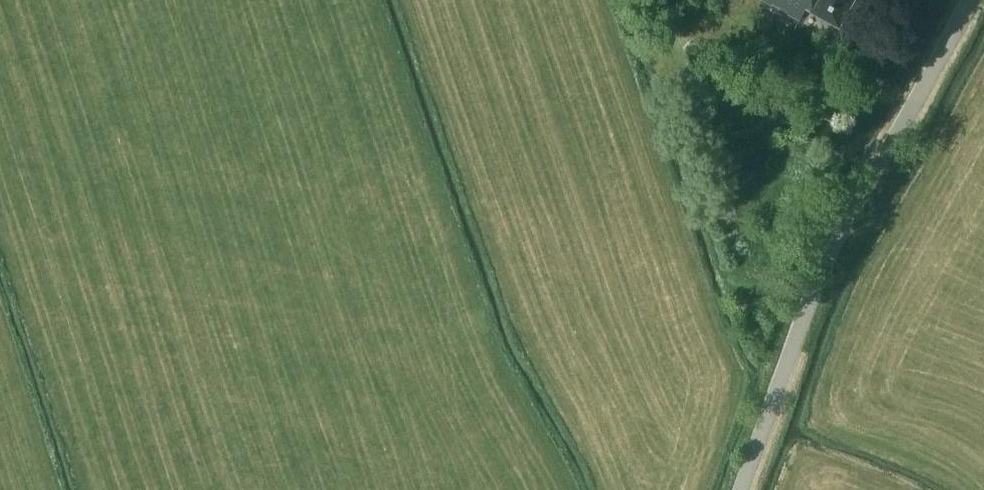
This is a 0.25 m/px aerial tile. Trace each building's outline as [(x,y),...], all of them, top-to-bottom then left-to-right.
[(799,21),(804,13),(838,31),(855,0),(760,0),(799,21)]
